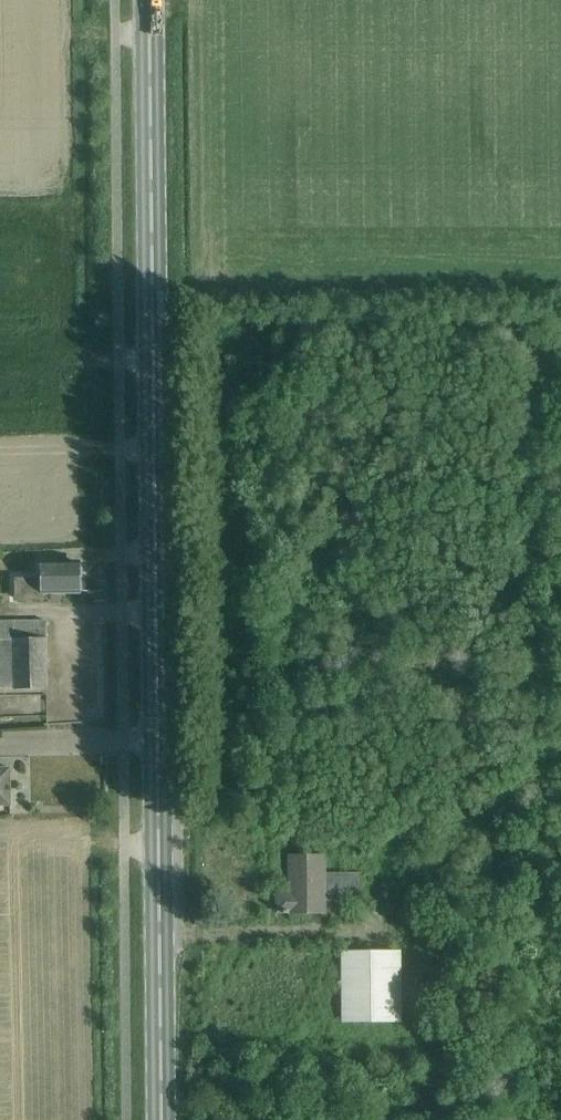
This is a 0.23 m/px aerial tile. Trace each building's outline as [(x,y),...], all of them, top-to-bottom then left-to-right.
[(16,582),(16,598),(44,598),(44,593),(80,593),(80,590),(84,590),(84,581),(81,581),(81,571),(83,571),(83,565),(42,565),(42,581),(16,582)] [(14,690),(48,689),(47,623),(0,624),(0,690),(14,690)] [(11,772),(0,772),(0,808),(12,807),(11,772)] [(283,914),(324,913),(324,899),(346,899),(346,901),(361,901),(361,873),(346,873),(346,877),(324,877),(324,856),(290,856),(290,893),(277,893),(277,912),(283,912),(283,914)] [(344,954),(345,1020),(398,1020),(397,953),(344,954)]
